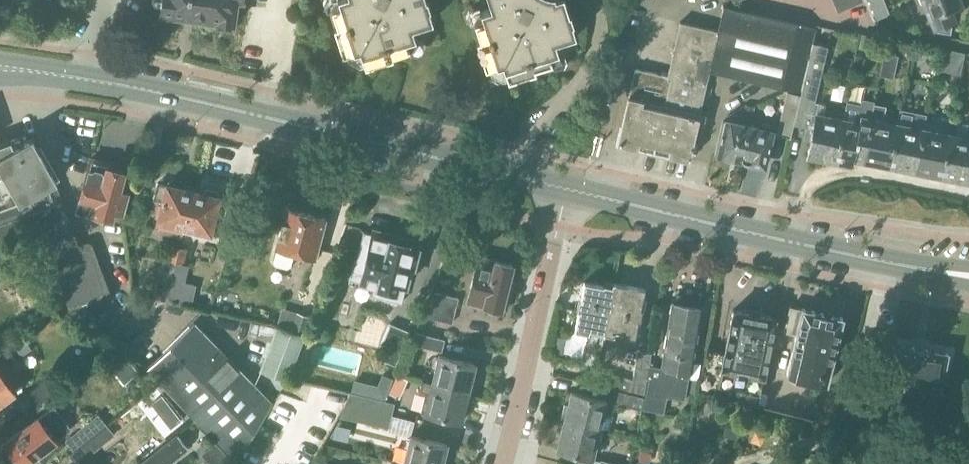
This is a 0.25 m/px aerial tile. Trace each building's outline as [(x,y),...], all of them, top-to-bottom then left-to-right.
[(159,14),(216,22),(215,28),(233,31),(238,0),(161,0),(159,14)] [(338,0),(335,7),(331,8),(336,25),(333,26),(341,54),(358,49),(364,66),(392,57),(391,54),(408,48),(407,44),(410,38),(414,37),(411,26),(432,20),(425,0),(338,0)] [(490,7),(480,10),(481,15),(478,21),(474,22),(479,39),(476,40),(485,68),(502,63),(507,80),(535,71),(534,68),(552,62),(550,58),(554,52),(558,51),(555,40),(575,34),(564,0),(488,0),(490,7)] [(838,9),(860,0),(834,0),(838,9)] [(885,0),(868,0),(876,19),(890,12),(885,0)] [(934,27),(934,29),(933,29),(933,30),(950,32),(952,20),(952,19),(948,9),(961,4),(959,0),(922,0),(934,27)] [(800,94),(812,43),(809,42),(813,27),(724,6),(719,31),(678,21),(666,75),(635,68),(618,143),(688,159),(708,73),(757,84),(800,94)] [(876,36),(861,33),(858,48),(873,51),(876,36)] [(834,160),(842,119),(823,115),(825,105),(814,102),(826,46),(812,43),(800,94),(800,96),(793,125),(812,129),(807,154),(820,157),(820,161),(831,163),(833,159),(834,160)] [(911,59),(919,60),(921,47),(913,46),(911,59)] [(893,78),(898,55),(884,52),(880,75),(893,78)] [(841,74),(849,76),(851,62),(843,61),(841,74)] [(793,125),(800,96),(786,93),(777,135),(790,138),(793,125)] [(842,119),(834,160),(852,163),(854,157),(863,158),(871,119),(874,105),(875,101),(861,98),(860,104),(846,101),(842,119)] [(751,115),(752,105),(744,104),(743,114),(751,115)] [(871,119),(863,158),(873,160),(874,164),(884,166),(886,163),(888,163),(896,124),(882,122),(885,107),(874,105),(871,119)] [(899,110),(896,124),(888,163),(890,164),(891,168),(901,170),(903,166),(914,169),(922,130),(923,130),(925,115),(899,110)] [(739,159),(748,124),(740,122),(739,123),(725,120),(717,154),(719,154),(718,156),(731,160),(732,157),(739,159)] [(748,124),(739,159),(749,162),(748,164),(761,167),(762,165),(764,165),(772,132),(759,129),(760,127),(748,124)] [(947,135),(939,174),(942,174),(943,178),(953,180),(955,177),(966,179),(968,161),(968,129),(949,125),(947,135)] [(947,135),(923,130),(922,130),(914,169),(926,171),(926,175),(936,177),(938,173),(939,174),(947,135)] [(0,244),(30,233),(60,316),(67,314),(94,327),(85,303),(109,294),(91,243),(79,248),(55,181),(56,181),(31,136),(28,137),(27,136),(0,146),(0,244)] [(78,208),(112,218),(114,209),(122,212),(128,193),(119,191),(124,173),(107,168),(108,163),(92,158),(78,208)] [(154,230),(180,237),(182,232),(192,190),(183,188),(184,185),(181,180),(173,178),(168,180),(167,184),(165,184),(165,185),(156,183),(152,199),(161,201),(154,230)] [(218,197),(192,190),(182,232),(192,234),(193,230),(209,234),(214,215),(223,217),(227,201),(218,199),(218,197)] [(273,248),(276,249),(272,261),(275,265),(286,268),(291,265),(294,253),(312,258),(323,218),(284,208),(273,248)] [(353,262),(348,279),(375,286),(373,294),(384,297),(402,302),(411,266),(413,266),(420,241),(419,241),(418,241),(417,241),(372,230),(371,233),(363,231),(355,262),(353,262)] [(174,262),(178,245),(170,244),(166,260),(162,259),(153,299),(165,301),(170,282),(174,262)] [(178,245),(174,262),(184,264),(188,248),(178,245)] [(511,264),(477,256),(467,300),(500,308),(500,306),(506,307),(512,282),(507,280),(511,264)] [(171,279),(170,280),(166,299),(192,305),(196,285),(171,279)] [(604,331),(613,286),(582,280),(573,329),(587,332),(589,328),(604,331)] [(614,282),(613,286),(604,331),(634,337),(644,288),(614,282)] [(457,297),(433,291),(427,317),(451,323),(457,297)] [(785,373),(808,378),(826,382),(841,317),(800,307),(800,308),(788,306),(783,329),(795,332),(789,357),(789,358),(785,373)] [(723,352),(704,349),(696,391),(756,405),(774,317),(732,309),(723,352)] [(291,331),(302,335),(308,315),(298,312),(291,331)] [(194,322),(145,369),(215,442),(235,462),(272,403),(194,322)] [(383,360),(397,366),(410,331),(389,323),(381,344),(389,347),(383,360)] [(272,337),(260,371),(287,380),(287,381),(288,379),(303,335),(302,335),(291,331),(276,326),(275,328),(272,337)] [(440,352),(443,339),(414,332),(411,345),(440,352)] [(31,349),(24,337),(13,344),(21,356),(31,349)] [(948,352),(891,342),(883,387),(921,393),(917,418),(934,421),(939,390),(941,390),(948,352)] [(120,350),(106,362),(124,383),(138,371),(120,350)] [(631,379),(629,393),(642,397),(650,352),(636,350),(631,379)] [(420,380),(420,381),(466,393),(467,391),(470,391),(473,378),(470,377),(473,363),(437,354),(430,383),(420,380)] [(6,381),(14,376),(4,363),(0,366),(0,402),(14,392),(6,381)] [(629,393),(631,379),(588,368),(585,382),(611,389),(629,393)] [(368,383),(366,393),(384,398),(392,378),(382,374),(378,385),(368,383)] [(47,379),(26,394),(35,407),(57,391),(47,379)] [(466,393),(420,381),(417,391),(426,396),(422,411),(419,410),(418,411),(459,422),(460,416),(465,407),(461,405),(464,400),(466,393)] [(629,393),(611,389),(609,402),(639,410),(642,397),(629,393)] [(570,391),(567,404),(561,403),(558,416),(564,417),(563,420),(597,428),(604,399),(570,391)] [(394,403),(349,392),(344,403),(384,414),(391,416),(394,403)] [(344,403),(337,417),(389,428),(391,416),(384,414),(344,403)] [(38,416),(5,442),(21,463),(23,463),(24,463),(37,463),(40,456),(38,453),(71,428),(54,406),(46,411),(38,416)] [(72,453),(107,425),(106,425),(115,418),(107,408),(99,415),(98,414),(68,438),(76,448),(71,452),(72,453)] [(736,440),(741,421),(726,418),(722,436),(736,440)] [(597,428),(563,420),(556,449),(590,457),(597,428)] [(77,460),(72,463),(92,463),(86,457),(114,434),(107,425),(72,453),(77,460)] [(178,432),(137,463),(164,463),(188,445),(178,432)] [(401,463),(402,463),(444,463),(445,458),(442,458),(446,444),(408,435),(401,463)]
